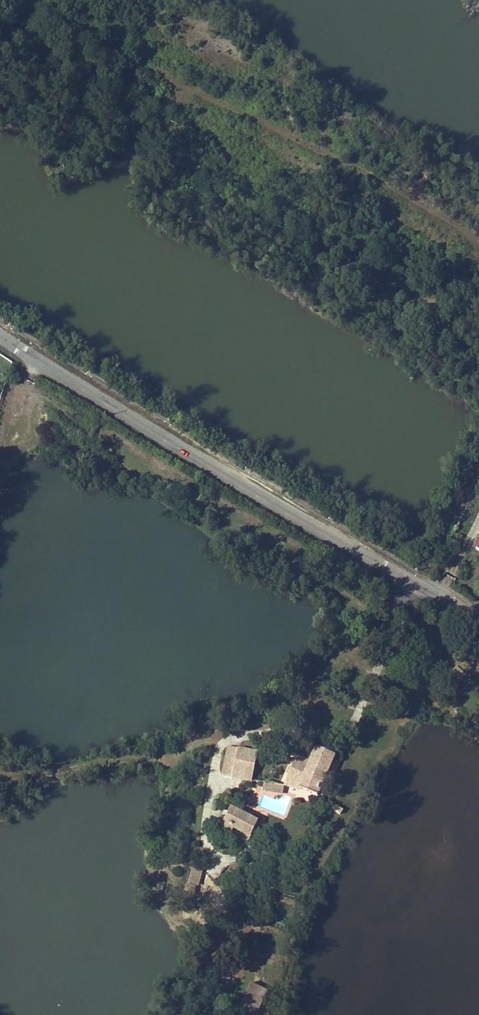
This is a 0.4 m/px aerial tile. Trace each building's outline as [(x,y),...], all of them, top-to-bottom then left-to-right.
[(324,741),(314,766),(296,759),(289,778),(305,784),(323,792),(341,748),(324,741)] [(239,749),(232,776),(250,781),(257,754),(239,749)] [(231,807),(221,826),(249,840),(259,821),(231,807)] [(194,868),(190,881),(198,884),(202,870),(194,868)] [(268,989),(251,981),(238,1009),(252,1014),(257,1014),(268,989)]
